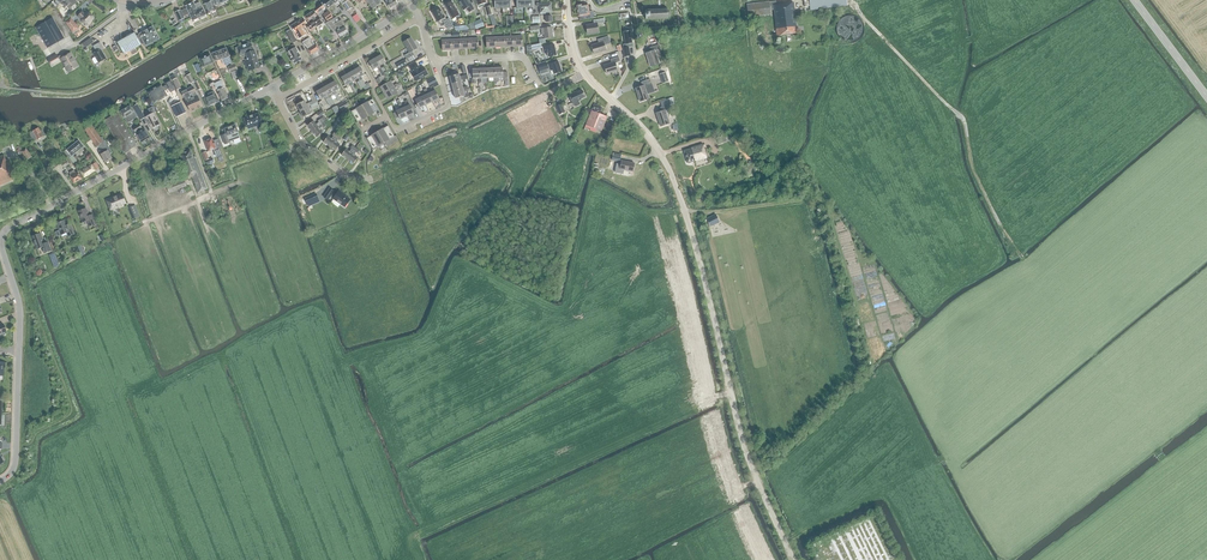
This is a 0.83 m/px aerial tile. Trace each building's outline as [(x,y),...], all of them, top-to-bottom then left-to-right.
[(53,3),(56,7),(60,3),(61,4),(62,5),(63,5),(66,7),(66,6),(69,9),(76,2),(74,0),(56,0),(53,3)] [(216,10),(211,0),(208,0),(209,2),(204,5),(208,14),(216,10)] [(339,1),(339,0),(325,0),(322,2),(327,9),(334,3),(335,4),(339,1)] [(347,1),(347,0),(340,0),(341,1),(347,11),(352,8),(347,1)] [(381,2),(380,0),(366,0),(372,8),(381,2)] [(397,4),(395,0),(385,0),(390,8),(397,4)] [(469,0),(457,0),(460,4),(459,4),(461,7),(463,10),(467,9),(469,13),(474,9),(469,0)] [(503,9),(502,0),(494,0),(494,9),(503,9)] [(503,9),(511,8),(510,0),(502,0),(503,9)] [(525,8),(525,0),(516,0),(517,8),(525,8)] [(808,11),(847,6),(846,0),(803,0),(804,11),(808,11)] [(445,4),(445,5),(450,14),(451,17),(453,19),(456,17),(461,14),(458,10),(457,10),(451,1),(448,3),(446,4),(445,4)] [(776,4),(775,1),(746,4),(748,17),(770,14),(769,10),(773,10),(776,35),(795,33),(794,26),(795,26),(792,3),(776,4)] [(195,6),(194,4),(194,2),(186,6),(187,8),(181,11),(180,10),(175,12),(179,20),(184,18),(183,16),(189,14),(189,13),(197,10),(197,9),(196,9),(195,6)] [(189,13),(189,14),(192,21),(206,15),(203,7),(202,8),(199,2),(194,4),(195,6),(196,9),(197,9),(197,10),(189,13)] [(314,10),(318,16),(323,22),(325,21),(321,15),(324,12),(323,11),(322,10),(325,8),(321,3),(313,9),(314,10)] [(587,4),(587,3),(584,4),(584,5),(582,5),(581,5),(580,4),(578,5),(577,6),(578,17),(589,15),(590,19),(594,18),(592,11),(589,11),(588,4),(587,4)] [(541,14),(545,13),(545,12),(551,12),(550,4),(540,4),(541,14)] [(487,16),(493,14),(491,6),(484,7),(487,16)] [(450,20),(449,18),(446,19),(443,14),(439,8),(432,12),(438,22),(442,19),(448,30),(454,27),(453,26),(450,20)] [(667,18),(670,15),(670,11),(667,9),(645,10),(645,13),(645,15),(645,17),(646,17),(646,19),(667,18)] [(323,22),(318,16),(314,10),(305,17),(308,22),(309,23),(306,26),(310,31),(323,22)] [(322,15),(326,21),(331,18),(332,17),(328,11),(322,15)] [(94,18),(87,12),(85,14),(82,12),(78,16),(86,23),(87,23),(88,24),(92,21),(91,20),(94,18)] [(339,21),(336,16),(328,22),(328,21),(327,22),(327,23),(334,32),(336,31),(340,38),(348,33),(344,26),(345,26),(341,20),(340,20),(339,21)] [(47,48),(64,38),(53,17),(36,27),(47,48)] [(857,34),(863,33),(862,17),(844,18),(844,27),(849,27),(849,31),(848,31),(848,36),(857,35),(857,34)] [(79,28),(71,18),(65,22),(73,32),(79,28)] [(305,35),(301,29),(307,24),(303,18),(291,26),(295,32),(299,39),(305,35)] [(587,33),(599,32),(597,23),(605,22),(604,18),(593,20),(594,23),(586,25),(587,33)] [(483,25),(481,20),(474,23),(476,28),(483,25)] [(136,36),(141,45),(144,43),(146,46),(159,39),(153,27),(139,34),(136,36)] [(553,37),(551,27),(541,28),(542,35),(544,34),(545,39),(553,37)] [(633,46),(632,43),(630,30),(623,31),(625,44),(622,44),(624,56),(630,55),(628,47),(633,46)] [(292,43),(297,41),(291,31),(287,33),(292,43)] [(141,45),(136,36),(134,32),(117,42),(119,45),(117,47),(120,52),(122,51),(124,54),(141,45)] [(504,47),(513,46),(513,36),(504,37),(504,47)] [(513,36),(513,46),(522,46),(522,36),(513,36)] [(594,54),(606,50),(604,45),(610,43),(608,36),(598,39),(599,43),(591,45),(594,54)] [(312,41),(309,37),(302,42),(305,46),(307,49),(310,55),(319,49),(316,44),(315,45),(312,41)] [(486,48),(496,47),(495,37),(486,38),(486,48)] [(496,47),(504,47),(504,37),(495,37),(496,47)] [(86,47),(93,42),(91,38),(83,44),(86,47)] [(411,38),(403,42),(409,52),(404,55),(406,59),(407,59),(414,55),(412,51),(417,48),(411,38)] [(469,39),(469,49),(478,48),(478,38),(469,39)] [(451,50),(460,49),(460,39),(451,40),(451,50)] [(460,49),(469,49),(469,39),(460,39),(460,49)] [(442,50),(451,50),(451,40),(442,40),(442,50)] [(99,63),(106,59),(101,49),(103,48),(100,42),(93,46),(96,52),(93,54),(95,57),(92,59),(92,60),(94,63),(95,64),(98,62),(99,63)] [(254,51),(251,43),(237,47),(235,48),(237,52),(238,52),(239,55),(241,60),(245,59),(245,61),(244,61),(246,67),(247,67),(248,71),(259,67),(254,50),(254,51)] [(289,46),(291,50),(288,52),(291,58),(294,64),(302,59),(299,54),(294,44),(289,46)] [(556,55),(554,44),(544,47),(542,47),(543,53),(547,53),(548,57),(556,55)] [(650,66),(659,63),(654,50),(660,48),(658,44),(649,47),(651,51),(645,53),(650,66)] [(232,63),(229,56),(230,56),(226,48),(212,53),(215,61),(221,59),(223,58),(226,65),(232,63)] [(77,66),(70,53),(64,57),(62,54),(58,57),(57,55),(48,60),(52,66),(60,61),(59,60),(61,58),(68,71),(77,66)] [(204,67),(213,62),(214,62),(210,54),(200,59),(203,66),(204,67)] [(380,66),(386,62),(381,55),(375,58),(380,66)] [(607,74),(617,70),(615,62),(620,61),(618,56),(610,59),(611,63),(604,65),(607,74)] [(381,68),(380,66),(375,58),(369,62),(373,69),(377,67),(382,76),(379,78),(381,81),(386,78),(385,75),(381,68)] [(399,69),(407,64),(405,60),(396,64),(399,69)] [(539,72),(548,69),(546,61),(537,64),(539,72)] [(562,71),(558,61),(548,65),(550,71),(552,70),(554,74),(562,71)] [(420,68),(416,63),(409,67),(412,73),(411,73),(416,81),(428,74),(424,66),(420,68)] [(230,72),(237,70),(235,64),(228,67),(230,72)] [(360,81),(363,87),(366,85),(362,79),(361,77),(364,74),(360,67),(354,70),(358,78),(360,81)] [(495,78),(493,78),(493,82),(496,82),(496,80),(498,80),(498,77),(503,77),(502,67),(494,68),(495,78)] [(481,78),(486,78),(487,78),(487,68),(479,69),(480,78),(478,78),(479,83),(481,83),(481,78)] [(489,78),(493,78),(495,78),(494,68),(487,68),(487,78),(486,78),(486,82),(489,82),(489,78)] [(476,79),(478,78),(480,78),(479,69),(472,69),(473,78),(471,79),(471,83),(476,83),(476,79)] [(352,82),(352,81),(358,78),(354,70),(348,74),(352,82)] [(354,84),(352,81),(352,82),(348,74),(341,77),(346,85),(350,83),(354,92),(357,90),(354,84)] [(461,82),(461,83),(466,82),(465,80),(468,79),(467,74),(460,76),(459,74),(450,76),(452,84),(461,82)] [(176,78),(172,80),(177,90),(181,88),(176,78)] [(394,87),(393,86),(391,82),(395,80),(393,78),(389,80),(390,81),(380,87),(384,93),(394,87)] [(439,85),(435,78),(427,81),(429,86),(432,84),(434,88),(439,85)] [(168,89),(174,86),(170,79),(165,82),(168,89)] [(641,82),(642,86),(635,89),(640,102),(649,99),(647,94),(654,92),(650,79),(641,82)] [(221,80),(214,83),(222,100),(223,100),(224,100),(226,99),(226,98),(228,97),(221,80)] [(329,85),(333,92),(335,95),(337,94),(336,91),(339,89),(335,81),(329,85)] [(462,87),(461,83),(461,82),(452,84),(453,91),(463,89),(463,90),(467,89),(467,86),(462,87)] [(394,87),(384,93),(387,99),(398,94),(395,88),(398,87),(397,84),(393,86),(394,87)] [(154,103),(167,96),(161,85),(148,92),(154,103)] [(330,94),(333,92),(329,85),(322,88),(327,96),(328,98),(331,97),(330,94)] [(428,94),(432,102),(439,99),(433,85),(430,87),(431,90),(432,89),(433,91),(429,94),(428,94)] [(187,89),(196,109),(202,106),(193,86),(187,89)] [(321,100),(327,96),(322,88),(316,92),(321,100)] [(428,94),(429,94),(426,88),(423,90),(425,93),(425,92),(426,94),(422,97),(426,105),(432,102),(428,94)] [(191,112),(196,109),(187,89),(181,92),(191,112)] [(412,89),(407,91),(411,99),(416,97),(412,89)] [(468,94),(467,89),(463,90),(463,89),(453,91),(455,98),(464,96),(465,97),(469,96),(469,94),(468,94)] [(585,97),(582,90),(577,92),(577,91),(569,95),(573,103),(575,106),(576,106),(579,105),(580,103),(578,101),(581,100),(581,99),(585,97)] [(208,107),(219,102),(214,91),(208,94),(209,96),(204,98),(208,107)] [(422,97),(420,91),(417,93),(418,96),(419,95),(420,98),(415,100),(419,108),(426,105),(422,97)] [(310,106),(317,102),(315,99),(312,101),(306,104),(304,100),(296,105),(300,111),(308,107),(310,106)] [(362,105),(368,117),(374,113),(379,110),(373,99),(368,102),(368,101),(362,105)] [(403,108),(400,100),(399,99),(396,101),(399,107),(400,107),(401,109),(396,111),(400,119),(407,116),(403,108)] [(403,108),(407,116),(414,113),(407,100),(404,101),(406,104),(407,104),(408,106),(403,108)] [(186,113),(181,102),(171,106),(177,117),(178,117),(178,116),(180,115),(182,115),(182,114),(185,113),(186,113)] [(140,119),(144,117),(137,104),(133,107),(140,119)] [(559,114),(564,112),(561,104),(556,106),(559,114)] [(599,113),(602,107),(594,104),(586,125),(591,127),(590,130),(595,132),(596,129),(601,131),(607,116),(599,113)] [(669,123),(665,110),(671,109),(669,104),(660,107),(660,108),(662,107),(663,111),(656,113),(660,126),(669,123)] [(127,123),(137,117),(130,105),(120,111),(127,123)] [(362,120),(368,117),(362,105),(356,108),(351,111),(357,123),(362,120)] [(151,129),(160,124),(153,113),(155,112),(152,107),(148,109),(151,114),(145,118),(151,129)] [(311,113),(308,107),(300,111),(303,117),(311,113)] [(344,123),(349,116),(343,111),(337,119),(344,123)] [(124,153),(137,145),(117,113),(104,121),(124,153)] [(247,129),(262,124),(258,113),(243,118),(247,129)] [(312,131),(323,123),(323,122),(326,120),(324,117),(321,119),(318,121),(319,122),(316,124),(313,121),(307,125),(312,131)] [(136,133),(143,128),(139,123),(132,128),(135,132),(136,133)] [(323,123),(312,131),(317,137),(322,133),(320,129),(322,127),(323,128),(326,126),(323,123)] [(226,133),(221,135),(224,144),(230,142),(229,142),(240,138),(239,135),(235,124),(224,128),(226,133)] [(100,138),(94,128),(92,125),(85,130),(96,146),(99,144),(102,149),(99,151),(105,162),(112,158),(110,154),(112,153),(105,141),(104,142),(102,137),(101,138),(101,137),(100,138)] [(377,131),(384,143),(390,140),(390,139),(395,137),(388,125),(383,128),(377,131)] [(571,127),(566,130),(569,137),(575,135),(571,127)] [(40,131),(39,128),(29,133),(34,141),(45,135),(42,130),(40,131)] [(141,142),(150,137),(144,129),(136,134),(137,136),(141,142)] [(378,147),(384,143),(377,131),(371,135),(366,138),(373,149),(378,146),(378,147)] [(329,146),(338,135),(334,132),(332,135),(333,136),(331,139),(328,136),(323,142),(329,146)] [(338,135),(329,146),(335,151),(340,145),(336,142),(338,139),(339,140),(341,137),(338,135)] [(214,149),(217,156),(222,155),(219,147),(222,146),(219,140),(213,142),(212,138),(204,141),(208,151),(214,149)] [(74,163),(77,161),(73,155),(84,147),(79,140),(67,150),(69,153),(67,155),(74,163)] [(347,159),(356,148),(358,145),(355,142),(352,145),(350,148),(351,149),(349,152),(346,149),(341,155),(347,159)] [(695,162),(707,158),(703,144),(690,148),(691,149),(684,151),(688,163),(695,161),(695,162)] [(27,160),(31,157),(26,148),(21,151),(27,160)] [(356,148),(347,159),(353,164),(358,158),(354,155),(356,152),(357,153),(359,150),(356,148)] [(193,157),(190,150),(179,154),(182,161),(180,162),(186,179),(192,177),(198,192),(207,188),(195,156),(193,157)] [(14,176),(7,160),(6,160),(4,155),(0,156),(0,182),(14,176)] [(69,164),(71,163),(69,159),(61,163),(64,167),(69,164)] [(635,163),(622,160),(622,161),(621,160),(621,164),(617,163),(616,172),(622,173),(623,170),(633,172),(635,163)] [(84,178),(95,170),(91,165),(80,172),(84,178)] [(208,173),(216,170),(214,165),(206,167),(208,173)] [(75,172),(74,170),(69,173),(71,175),(70,176),(74,183),(82,179),(77,171),(75,172)] [(168,193),(187,186),(184,178),(166,185),(168,193)] [(336,195),(333,193),(334,191),(330,188),(323,197),(328,200),(331,196),(334,198),(333,199),(345,207),(350,199),(343,194),(343,193),(339,190),(336,195)] [(106,200),(111,210),(118,207),(117,207),(126,203),(122,194),(114,198),(113,197),(106,200)] [(305,199),(308,206),(319,201),(318,197),(311,200),(310,197),(305,199)] [(133,215),(138,213),(135,205),(130,207),(133,215)] [(89,216),(86,208),(78,211),(83,222),(87,221),(89,226),(96,224),(92,214),(89,216)] [(717,215),(707,219),(710,226),(720,221),(717,215)] [(67,227),(65,220),(56,223),(59,231),(60,235),(67,233),(68,236),(75,234),(71,226),(67,227)] [(44,243),(40,233),(32,236),(34,242),(33,242),(35,245),(37,249),(42,247),(44,253),(51,250),(48,242),(44,243)] [(908,306),(890,312),(896,327),(913,320),(908,306)]
